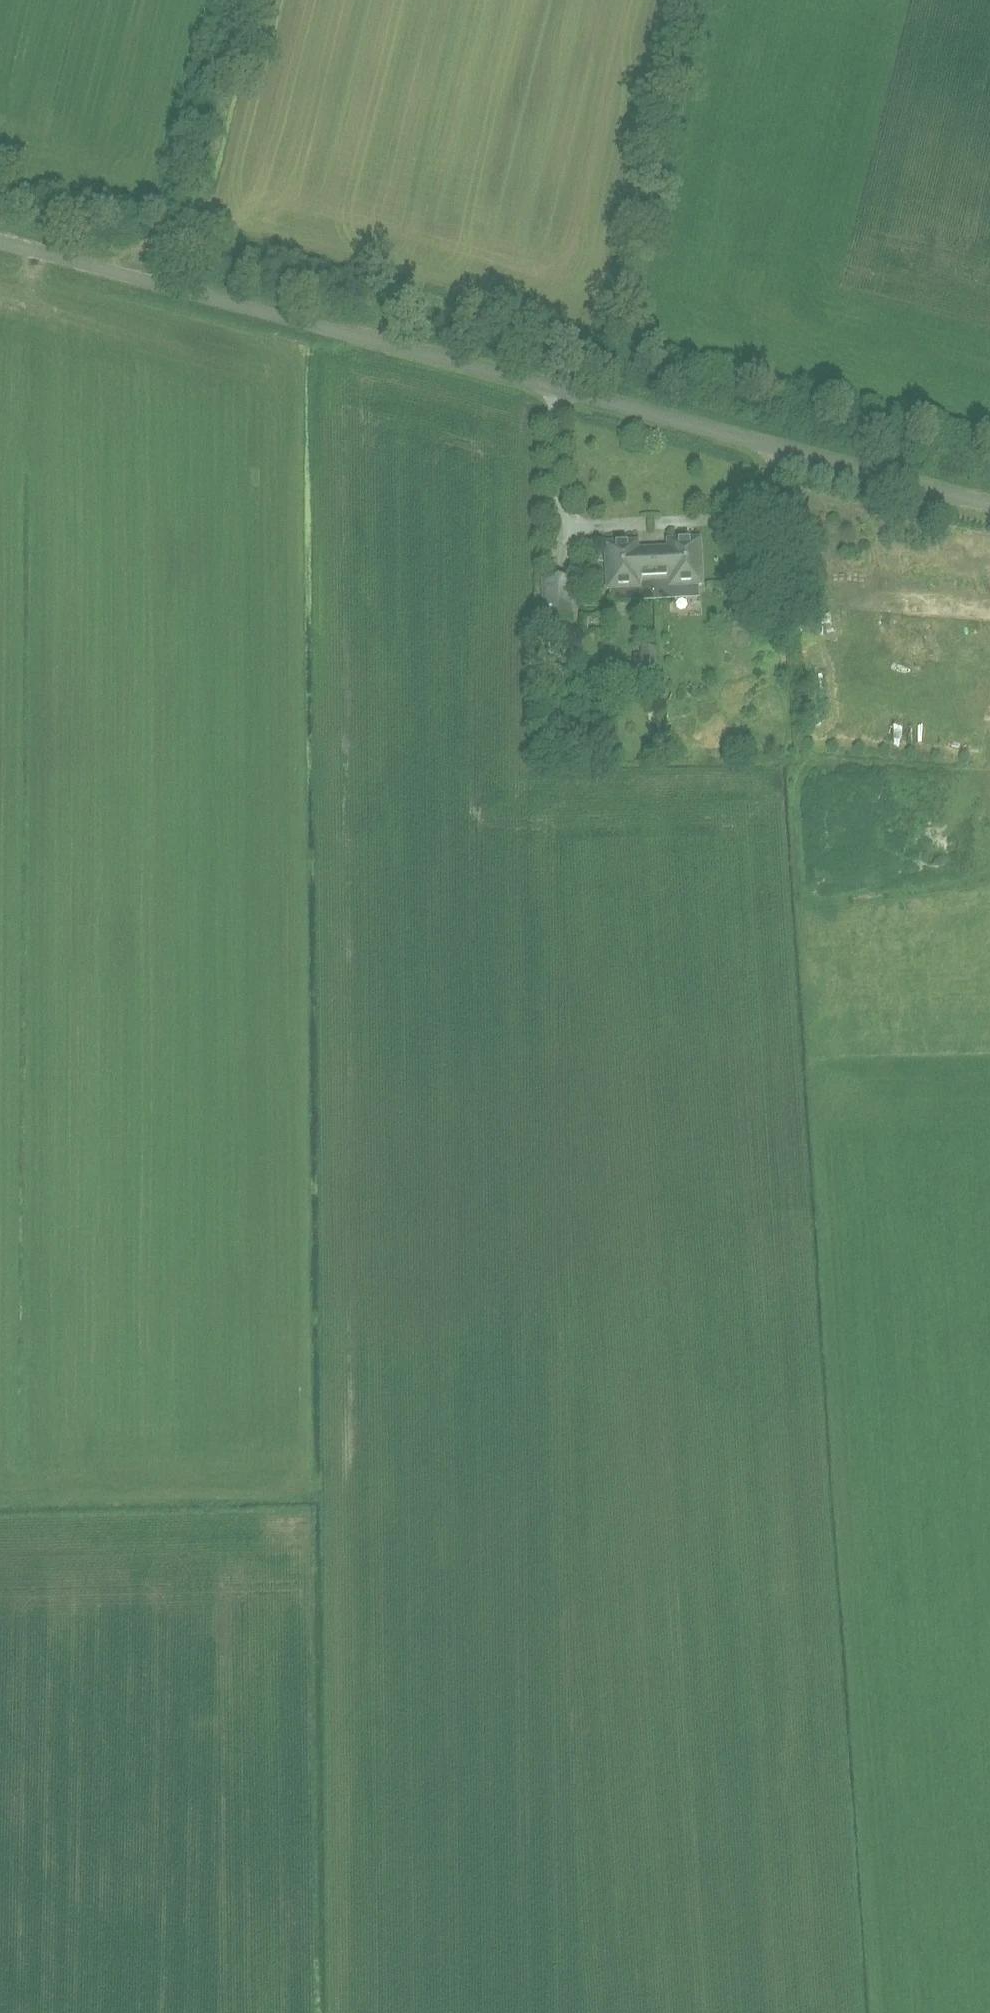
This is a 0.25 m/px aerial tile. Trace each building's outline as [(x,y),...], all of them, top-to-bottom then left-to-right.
[(670,547),(655,548),(656,579),(672,578),(672,585),(704,583),(701,537),(669,539),(670,547)] [(656,579),(655,548),(640,549),(639,541),(607,543),(610,589),(642,587),(642,580),(656,579)] [(574,623),(572,577),(540,579),(542,624),(574,623)] [(655,648),(641,648),(641,655),(633,656),(634,674),(642,674),(642,681),(656,680),(655,648)]
